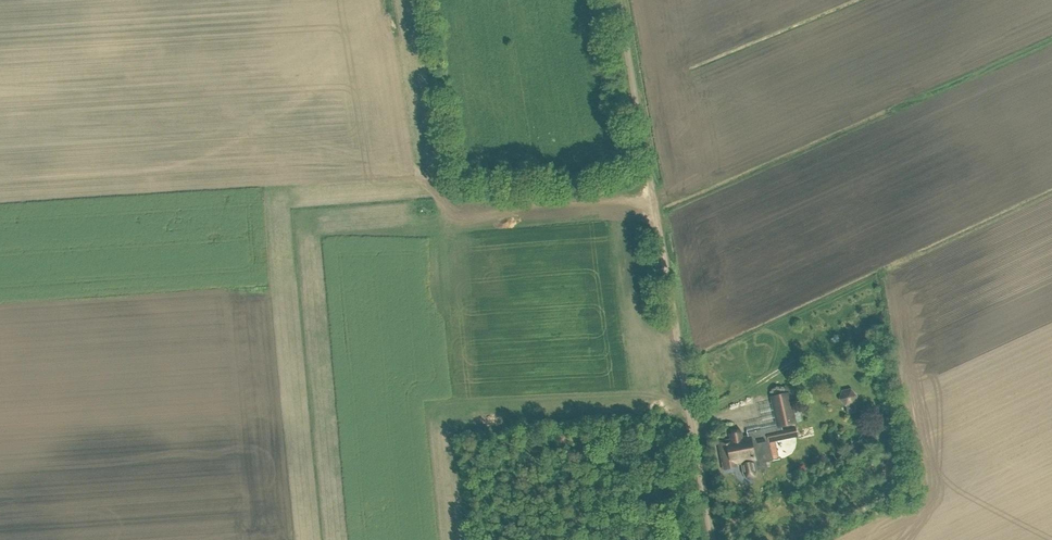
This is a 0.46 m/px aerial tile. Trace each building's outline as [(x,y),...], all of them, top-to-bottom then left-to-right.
[(841,391),(838,400),(845,408),(854,406),(857,396),(851,389),(841,391)] [(772,398),(778,427),(794,423),(787,395),(772,398)] [(743,474),(746,479),(754,477),(756,470),(773,466),(772,461),(778,460),(771,428),(759,431),(759,430),(747,433),(748,437),(742,438),(741,434),(738,429),(731,431),(730,435),(731,440),(719,442),(721,457),(720,457),(722,467),(726,466),(726,469),(739,466),(738,464),(741,464),(743,474)]
